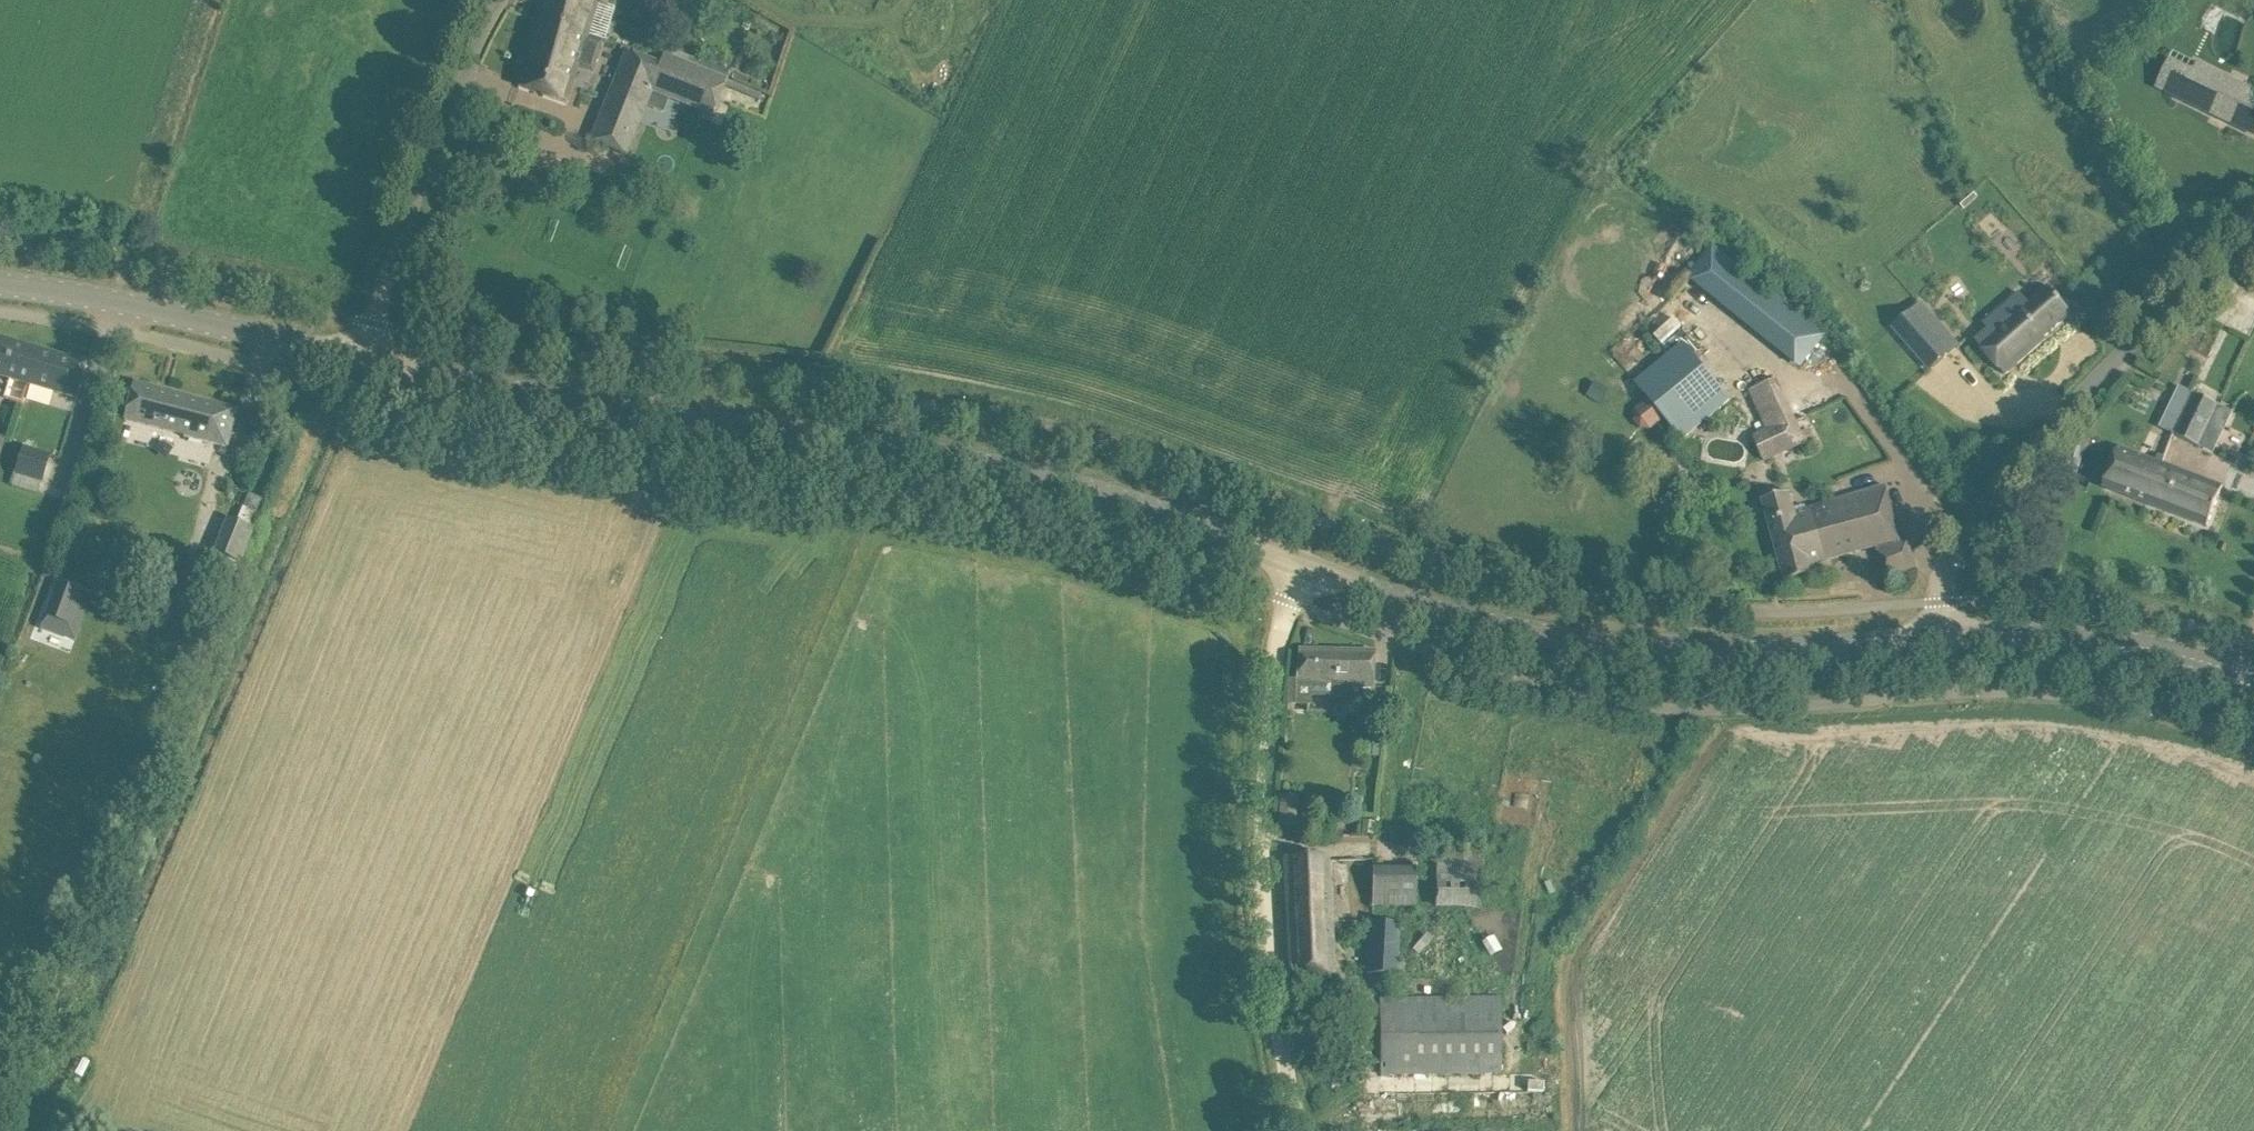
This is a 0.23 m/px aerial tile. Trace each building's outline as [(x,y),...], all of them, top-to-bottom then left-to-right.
[(535,19),(588,34),(597,0),(606,3),(607,0),(540,0),(535,19)] [(588,34),(535,19),(519,85),(569,98),(588,34)] [(625,50),(589,139),(628,155),(653,91),(712,116),(727,78),(664,53),(660,62),(632,51),(631,52),(625,50)] [(2253,132),(2253,90),(2198,63),(2181,97),(2253,132)] [(1689,276),(1800,365),(1824,335),(1713,247),(1689,276)] [(2005,374),(2046,338),(2045,336),(2071,313),(2048,286),(2029,303),(2020,293),(2004,307),(2012,317),(1994,334),(1990,329),(1976,341),(2005,374)] [(1931,369),(1950,352),(1927,325),(1934,318),(1921,303),(1894,327),(1931,369)] [(28,383),(39,349),(0,337),(0,375),(28,383)] [(1684,344),(1636,383),(1649,398),(1635,409),(1635,420),(1642,429),(1650,428),(1664,416),(1681,438),(1729,399),(1684,344)] [(39,349),(28,383),(70,396),(80,361),(39,349)] [(1805,442),(1778,380),(1756,389),(1773,426),(1768,428),(1779,454),(1805,442)] [(182,437),(186,438),(208,443),(208,441),(226,445),(236,408),(197,398),(195,403),(145,390),(147,385),(135,382),(125,420),(182,435),(182,437)] [(2181,387),(2171,408),(2181,413),(2192,392),(2181,387)] [(2181,413),(2172,433),(2199,447),(2219,405),(2192,392),(2181,413)] [(24,443),(15,472),(43,481),(52,452),(24,443)] [(2103,486),(2148,504),(2160,471),(2163,463),(2118,447),(2103,486)] [(2160,471),(2148,504),(2208,526),(2223,486),(2163,463),(2160,471)] [(1761,497),(1779,560),(1784,582),(1817,573),(1815,564),(1876,547),(1877,549),(1875,550),(1885,578),(1917,567),(1907,539),(1900,541),(1884,485),(1796,508),(1791,489),(1761,497)] [(244,506),(256,511),(261,499),(249,494),(244,506)] [(247,561),(261,520),(234,510),(219,551),(247,561)] [(214,561),(207,576),(219,581),(209,606),(208,608),(219,613),(221,610),(240,562),(217,553),(214,561)] [(191,575),(187,588),(197,592),(202,579),(191,575)] [(57,582),(45,614),(68,622),(80,591),(57,582)] [(1374,652),(1300,650),(1298,679),(1289,679),(1288,702),(1310,703),(1311,680),(1331,681),(1331,695),(1346,696),(1347,686),(1373,687),(1374,652)] [(1298,796),(1280,795),(1277,826),(1296,827),(1298,796)] [(1438,846),(1437,876),(1483,878),(1484,848),(1438,846)] [(1284,857),(1289,975),(1336,973),(1333,921),(1339,920),(1339,913),(1333,913),(1330,855),(1284,857)] [(1373,867),(1373,907),(1416,908),(1417,869),(1373,867)] [(1371,920),(1369,972),(1399,973),(1401,921),(1371,920)] [(1380,999),(1381,1074),(1501,1072),(1500,998),(1380,999)]
